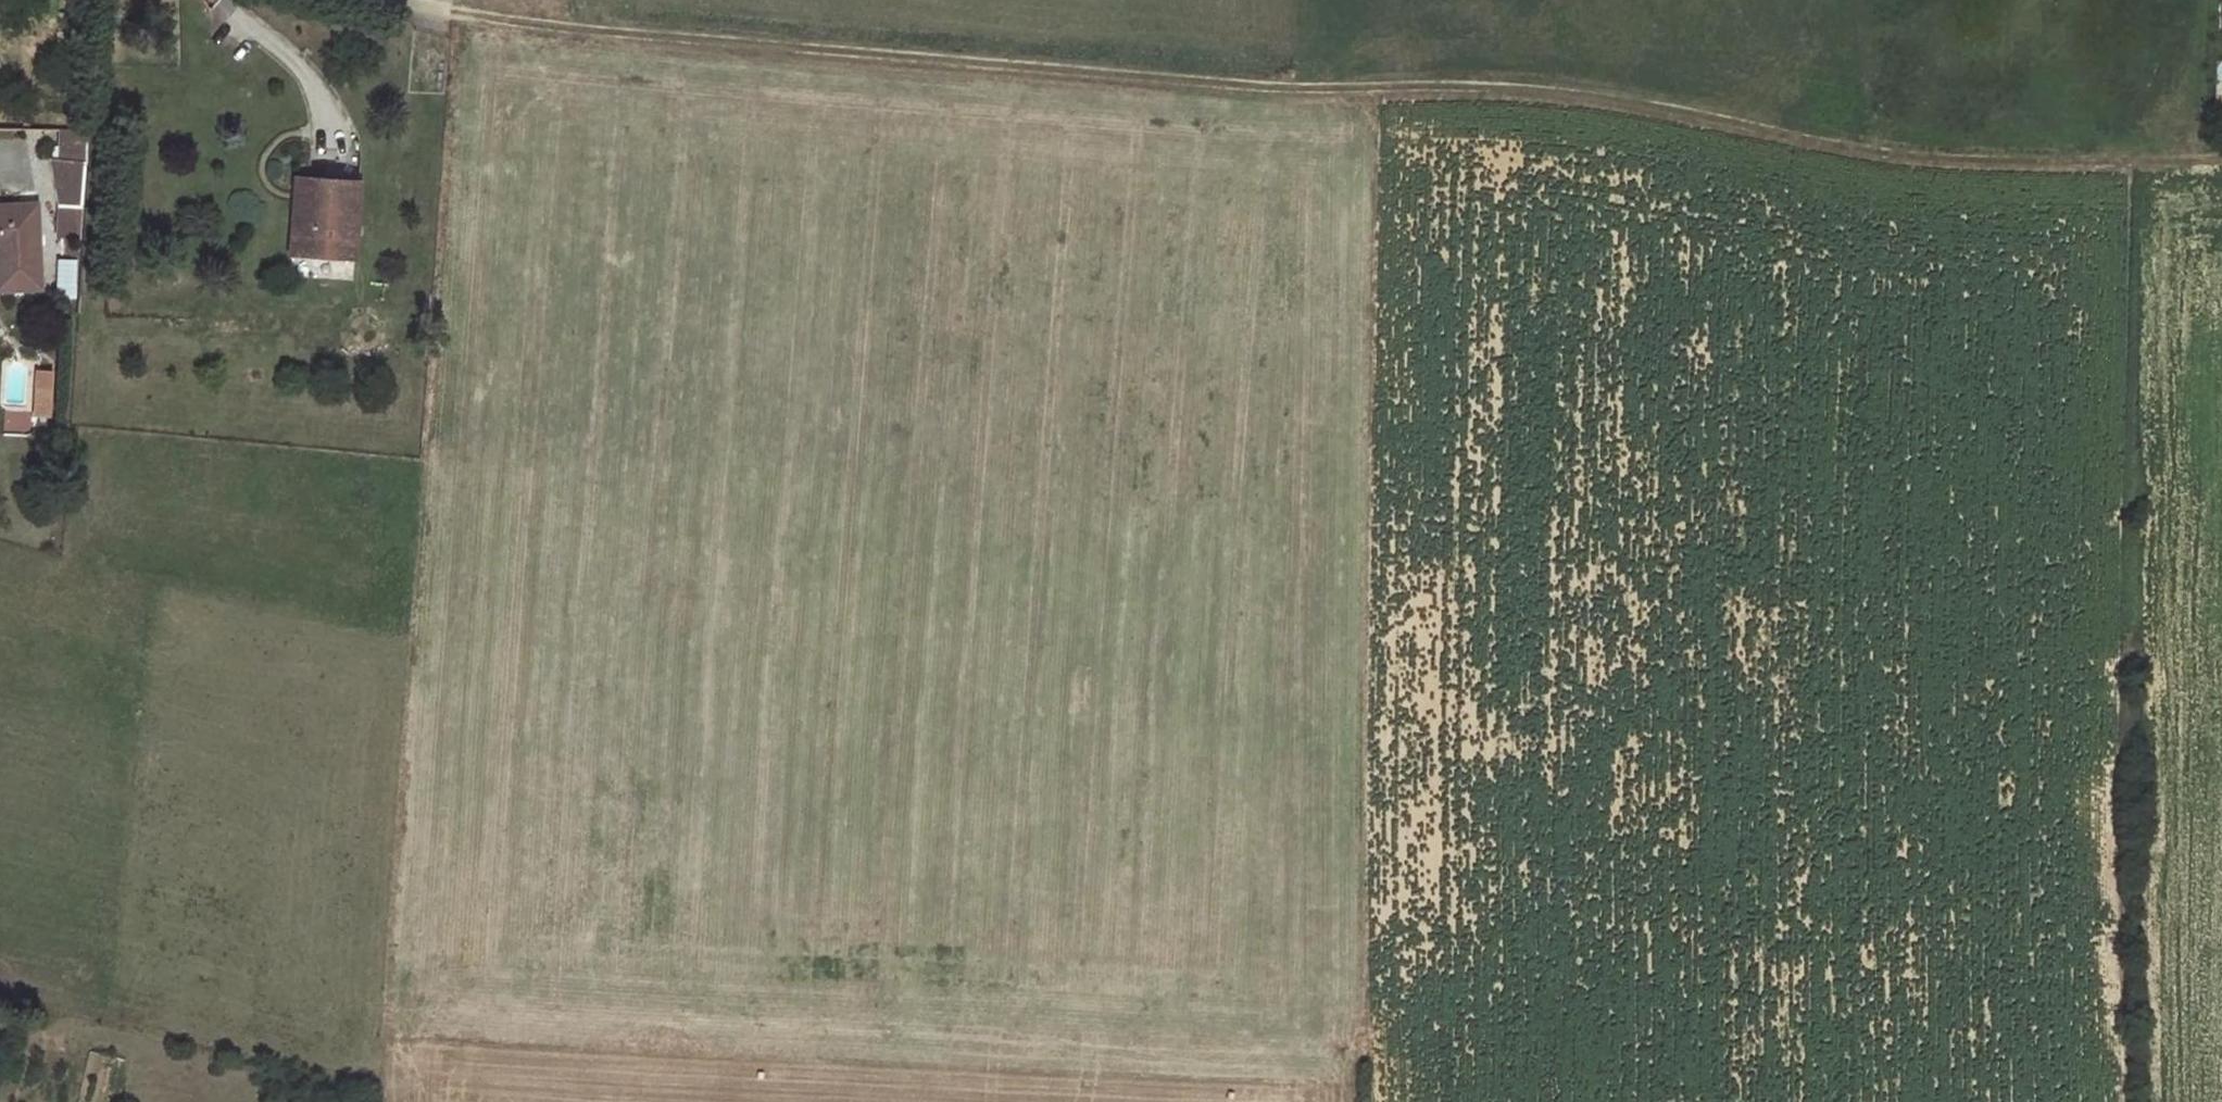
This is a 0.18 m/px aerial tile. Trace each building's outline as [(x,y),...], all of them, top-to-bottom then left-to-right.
[(56,135),(58,159),(87,158),(88,136),(56,135)] [(83,207),(87,158),(58,159),(49,160),(56,208),(83,207)] [(305,263),(307,188),(292,187),(289,263),(305,263)] [(360,189),(307,188),(305,263),(358,264),(360,189)] [(36,288),(34,206),(0,206),(0,289),(36,288)] [(81,231),(83,207),(56,208),(57,233),(81,231)]
